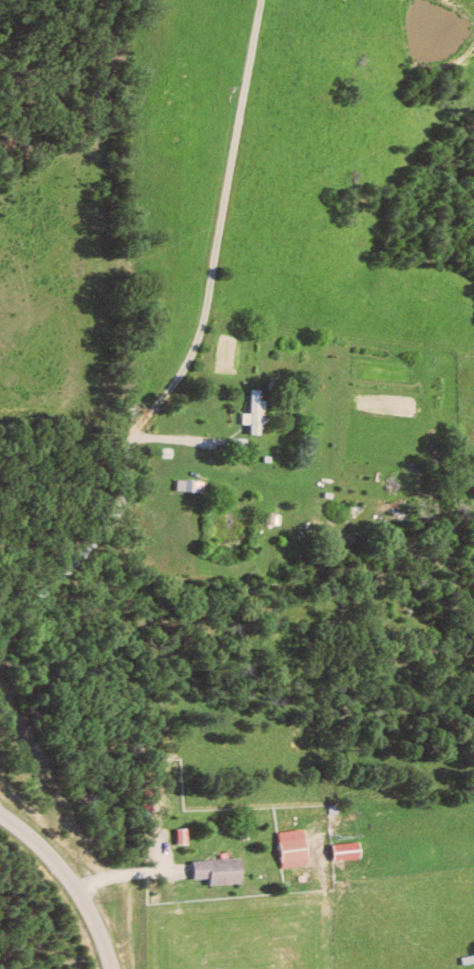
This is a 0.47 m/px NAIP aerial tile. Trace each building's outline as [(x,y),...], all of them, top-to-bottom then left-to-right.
[(244,413),(244,424),(252,424),(252,433),(261,433),(261,420),(266,420),(266,400),(261,400),(262,389),(252,389),(252,413),(244,413)] [(287,869),(312,865),(306,828),(281,833),(287,869)] [(337,862),(363,858),(361,841),(335,845),(337,862)] [(214,878),(215,885),(246,882),(244,857),(197,861),(199,879),(214,878)]
